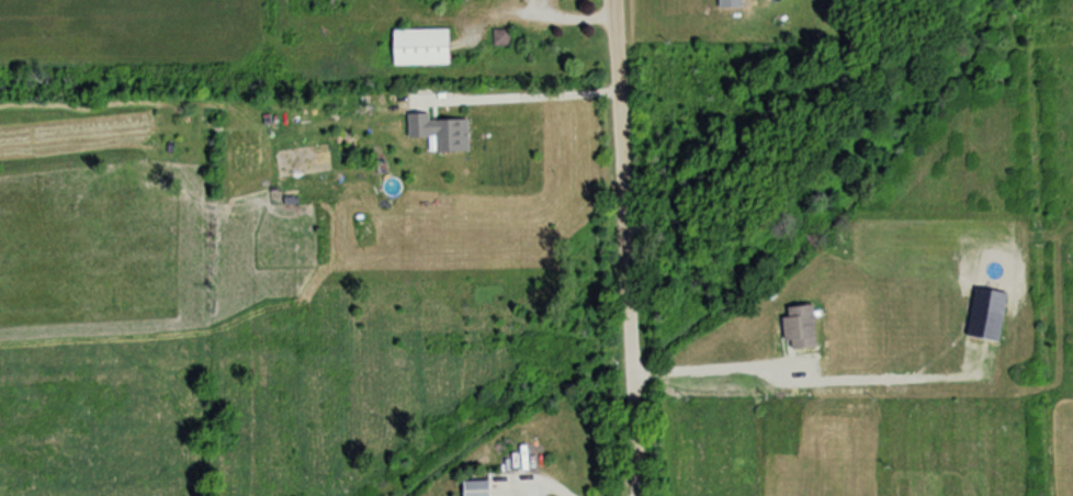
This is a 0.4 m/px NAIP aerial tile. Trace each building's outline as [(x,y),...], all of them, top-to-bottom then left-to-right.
[(388,30),(388,66),(447,66),(446,30),(388,30)] [(464,117),(410,118),(410,138),(438,138),(438,152),(464,151),(464,117)] [(964,336),(996,341),(1003,292),(972,287),(964,336)] [(811,305),(779,307),(781,350),(812,348),(811,305)] [(485,480),(459,480),(459,495),(485,495),(485,480)]
